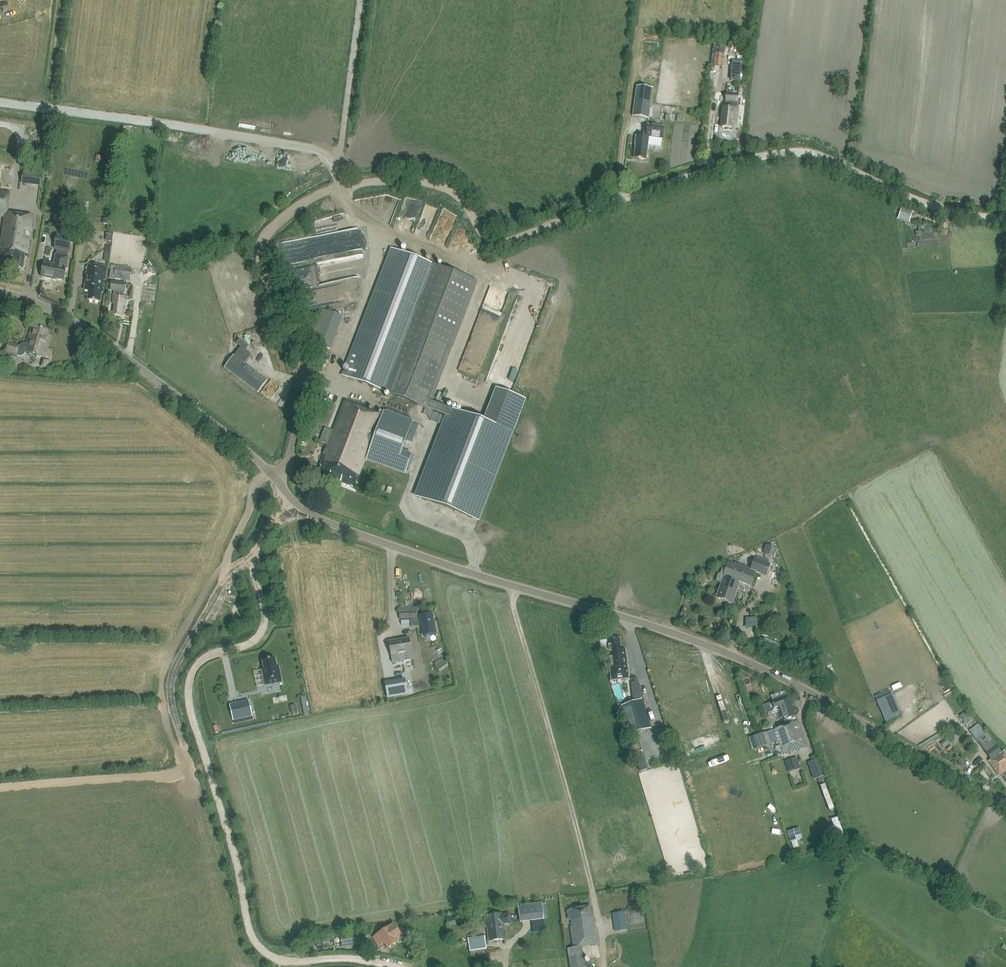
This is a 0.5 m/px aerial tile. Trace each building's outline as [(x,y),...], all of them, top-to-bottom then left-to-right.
[(714,66),(721,67),(722,54),(715,53),(714,66)] [(732,61),(730,81),(739,82),(741,62),(732,61)] [(653,89),(637,86),(633,117),(649,119),(653,89)] [(722,107),(720,126),(733,127),(733,123),(737,123),(738,108),(736,108),(737,102),(738,94),(726,93),(725,101),(727,101),(726,107),(722,107)] [(662,139),(664,127),(648,124),(646,137),(636,135),(635,143),(636,143),(634,158),(645,159),(648,146),(661,148),(662,139)] [(5,216),(3,228),(5,229),(2,248),(0,247),(0,249),(0,261),(14,263),(13,268),(23,269),(25,257),(27,257),(30,240),(24,239),(26,229),(31,230),(33,216),(8,212),(10,193),(0,192),(0,216),(5,216)] [(913,212),(902,207),(897,219),(909,223),(913,212)] [(937,235),(937,231),(923,231),(923,244),(949,244),(950,235),(937,235)] [(53,279),(56,277),(64,279),(66,272),(67,271),(66,270),(67,265),(68,257),(69,251),(71,237),(56,235),(54,249),(56,249),(55,255),(53,264),(43,263),(41,277),(53,279)] [(343,372),(342,376),(447,416),(416,497),(478,521),(511,433),(483,422),(431,402),(477,281),(391,248),(346,366),(351,368),(348,374),(343,372)] [(87,300),(100,302),(101,292),(103,292),(106,266),(88,264),(84,290),(88,290),(87,300)] [(109,277),(130,280),(132,268),(111,265),(109,277)] [(295,286),(312,285),(311,267),(294,268),(295,286)] [(109,290),(113,290),(111,303),(114,303),(112,314),(121,316),(121,311),(124,312),(127,296),(123,295),(123,292),(124,292),(125,283),(111,281),(109,290)] [(309,344),(330,351),(341,315),(319,309),(309,344)] [(45,358),(51,335),(46,334),(47,330),(32,326),(27,345),(24,344),(20,346),(20,347),(7,344),(5,352),(18,356),(21,357),(25,354),(25,352),(45,358)] [(225,368),(258,393),(267,380),(245,364),(252,355),(246,351),(249,347),(239,339),(236,344),(241,347),(235,356),(234,355),(225,368)] [(322,467),(319,475),(354,488),(370,447),(371,447),(367,459),(406,473),(412,455),(402,451),(409,433),(380,422),(376,434),(375,433),(382,416),(344,401),(324,454),(325,455),(322,462),(323,462),(322,467)] [(311,422),(307,434),(315,437),(319,425),(311,422)] [(458,544),(453,555),(460,558),(465,547),(458,544)] [(768,546),(765,553),(773,556),(776,549),(768,546)] [(728,563),(724,576),(725,576),(717,598),(732,603),(740,582),(750,586),(756,572),(766,575),(770,565),(755,559),(751,569),(738,564),(730,564),(728,563)] [(432,614),(420,616),(424,636),(436,633),(432,614)] [(756,616),(745,618),(746,626),(758,625),(756,616)] [(413,659),(409,638),(389,642),(393,663),(413,659)] [(612,668),(610,668),(611,680),(628,678),(625,650),(620,650),(620,646),(619,646),(618,638),(609,639),(609,648),(608,648),(609,658),(611,658),(612,668)] [(444,660),(442,657),(434,663),(436,666),(436,667),(440,672),(448,666),(444,660)] [(835,675),(828,657),(823,659),(831,677),(835,675)] [(264,670),(262,670),(265,686),(282,682),(279,667),(277,667),(275,659),(263,662),(264,670)] [(405,679),(384,683),(387,699),(408,695),(405,679)] [(892,691),(876,697),(884,722),(900,717),(892,691)] [(774,708),(767,710),(768,715),(778,711),(781,719),(783,718),(785,725),(774,730),(779,746),(783,755),(808,746),(799,721),(797,721),(795,714),(797,713),(792,701),(791,702),(789,696),(771,702),(774,708)] [(649,728),(641,699),(620,705),(628,734),(649,728)] [(249,700),(230,704),(233,720),(252,715),(249,700)] [(297,712),(296,705),(289,706),(291,713),(297,712)] [(770,744),(766,732),(758,735),(762,747),(770,744)] [(990,759),(989,760),(998,774),(1001,772),(1003,774),(1002,774),(1005,781),(1005,755),(1003,751),(1001,752),(985,732),(976,739),(990,759)] [(799,764),(797,758),(785,762),(787,768),(799,764)] [(813,762),(819,778),(824,777),(818,760),(813,762)] [(649,769),(647,763),(638,766),(640,772),(649,769)] [(787,832),(790,843),(791,843),(793,849),(799,847),(797,841),(802,839),(799,828),(787,832)] [(517,906),(519,922),(543,919),(541,903),(517,906)] [(570,926),(573,948),(567,949),(568,957),(570,966),(588,966),(585,966),(583,955),(582,947),(597,945),(594,922),(593,923),(592,917),(591,917),(589,906),(571,908),(571,910),(567,911),(568,921),(571,921),(572,926),(570,926)] [(613,914),(616,931),(627,930),(624,912),(613,914)] [(501,916),(501,914),(486,916),(488,926),(491,926),(493,940),(505,938),(503,923),(510,923),(509,915),(501,916)] [(388,927),(372,937),(378,946),(384,942),(388,948),(397,942),(396,940),(401,936),(393,924),(388,928),(388,927)] [(342,948),(361,945),(359,933),(341,936),(342,948)] [(470,952),(487,950),(485,936),(468,938),(470,952)]
